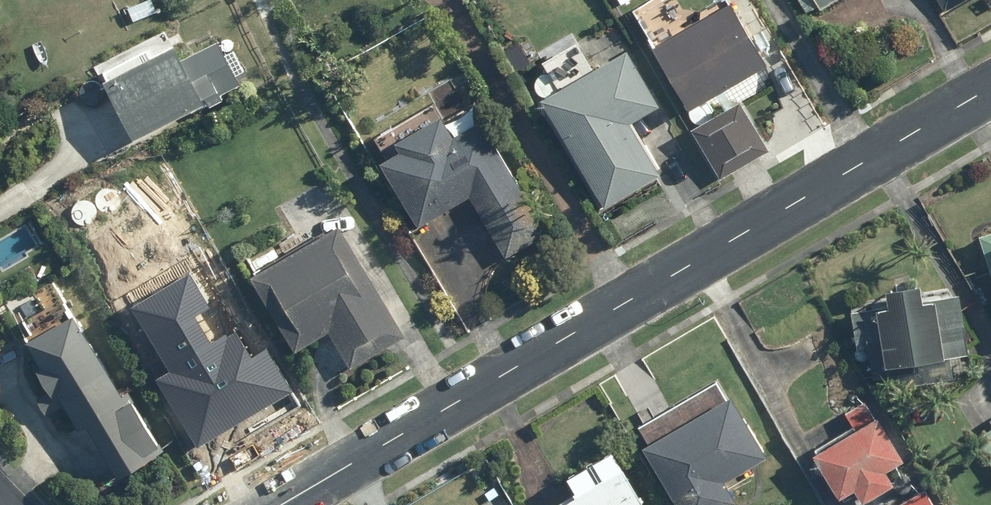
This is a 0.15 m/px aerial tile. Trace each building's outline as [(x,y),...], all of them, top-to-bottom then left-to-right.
[(130,6),(136,20),(160,10),(156,0),(144,0),(130,6)] [(809,11),(820,5),(822,8),(836,0),(802,0),(809,11)] [(693,109),(775,60),(743,6),(738,10),(736,7),(724,14),(720,8),(692,26),(689,20),(670,31),(676,40),(662,49),(664,52),(660,54),(693,109)] [(500,39),(509,39),(509,30),(500,30),(500,39)] [(108,78),(138,139),(201,108),(202,109),(213,104),(214,106),(227,99),(225,93),(244,83),(240,74),(248,69),(237,48),(229,52),(223,39),(187,57),(181,43),(154,56),(151,49),(107,70),(110,77),(108,78)] [(633,47),(546,97),(607,206),(665,174),(634,120),(665,103),(633,47)] [(263,68),(246,77),(252,86),(268,77),(263,68)] [(772,149),(745,99),(697,126),(723,176),(772,149)] [(385,161),(423,224),(473,195),(509,256),(552,231),(485,119),(459,135),(446,114),(402,141),(407,149),(385,161)] [(334,331),(355,368),(411,336),(346,222),(256,274),(301,351),(334,331)] [(157,381),(195,446),(289,392),(265,352),(252,360),(235,331),(212,344),(198,319),(210,312),(190,277),(132,310),(169,374),(157,381)] [(933,296),(930,279),(895,284),(898,302),(854,308),(860,341),(861,341),(862,346),(871,345),(878,386),(888,385),(886,375),(898,373),(900,387),(950,379),(946,355),(974,351),(965,290),(943,293),(943,295),(933,296)] [(128,395),(80,312),(27,343),(54,390),(47,394),(56,411),(69,404),(84,430),(98,422),(119,459),(159,435),(134,391),(128,395)] [(685,504),(734,504),(743,500),(731,478),(774,453),(738,392),(733,395),(723,377),(643,423),(653,441),(649,444),(685,504)] [(869,502),(899,482),(890,468),(909,456),(884,415),(881,416),(871,399),(850,413),(857,424),(818,449),(820,452),(817,453),(844,497),(860,487),(869,502)] [(990,460),(990,431),(978,439),(990,460)] [(618,447),(573,475),(581,489),(556,504),(653,504),(618,447)] [(927,487),(897,504),(938,504),(927,487)]
